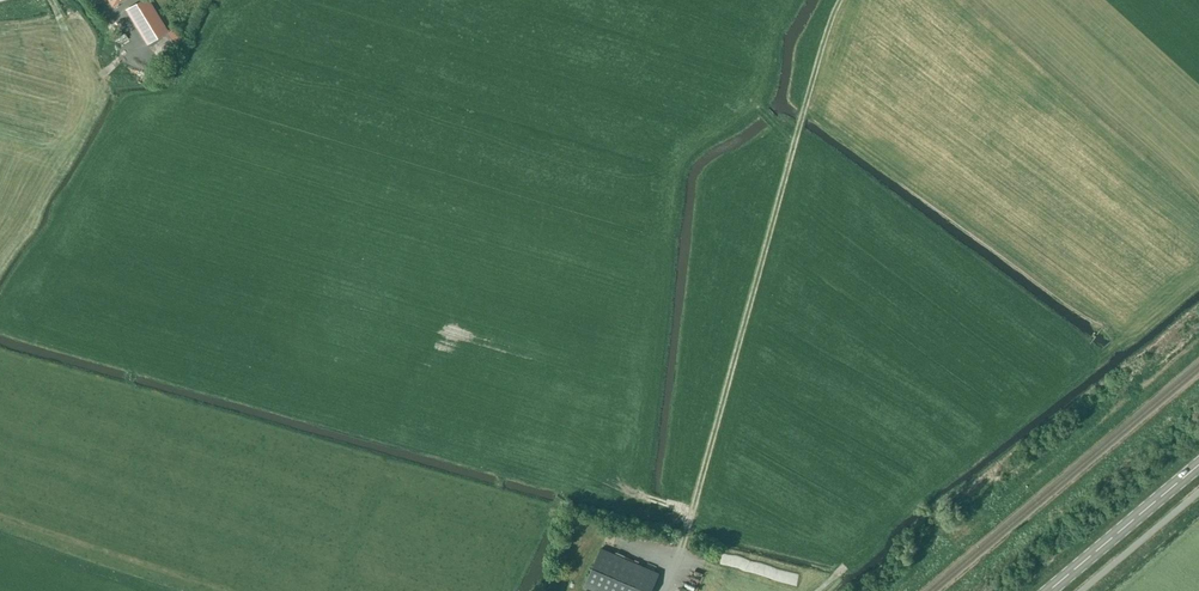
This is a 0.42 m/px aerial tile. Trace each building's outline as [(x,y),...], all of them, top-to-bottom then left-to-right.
[(127,11),(146,42),(166,29),(148,0),(145,0),(127,11)] [(124,33),(113,40),(119,49),(130,42),(124,33)] [(660,574),(601,549),(584,586),(595,590),(652,590),(660,574)]
